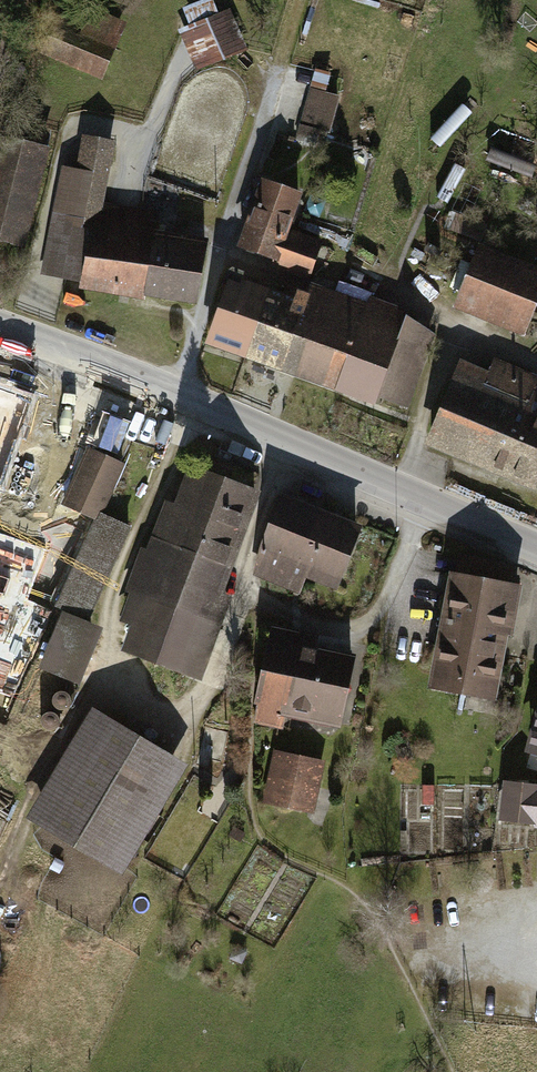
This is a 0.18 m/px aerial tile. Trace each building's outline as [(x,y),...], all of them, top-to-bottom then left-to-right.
[(198,70),(239,59),(219,0),(194,8),(197,23),(184,30),(198,70)] [(123,51),(61,20),(47,54),(108,81),(123,51)] [(321,140),(326,130),(338,132),(346,99),(314,90),(301,133),(321,140)] [(121,139),(84,132),(78,166),(65,164),(46,272),(208,301),(219,240),(157,229),(161,210),(110,201),(121,139)] [(12,135),(0,173),(0,236),(34,247),(62,153),(12,135)] [(310,194),(270,176),(244,247),(319,272),(331,243),(297,231),(310,194)] [(488,243),(466,305),(536,334),(536,260),(488,243)] [(236,283),(212,350),(285,377),(310,311),(236,283)] [(310,311),(285,377),(396,418),(426,337),(315,296),(310,311)] [(465,370),(432,450),(534,492),(536,484),(536,399),(534,398),(536,390),(536,380),(494,362),(487,379),(465,370)] [(15,490),(34,422),(0,412),(0,486),(15,490)] [(269,493),(199,467),(185,502),(171,497),(152,547),(133,597),(123,624),(136,629),(128,648),(208,678),(238,598),(231,595),(269,493)] [(291,497),(258,580),(305,599),(312,580),(349,595),(375,531),(291,497)] [(100,517),(59,609),(68,613),(97,626),(137,533),(111,522),(100,517)] [(514,568),(457,557),(433,688),(491,698),(514,568)] [(68,613),(45,665),(91,685),(114,633),(97,626),(68,613)] [(327,640),(275,627),(252,721),(293,731),(296,720),(346,732),(365,656),(326,647),(327,640)] [(197,766),(99,708),(35,818),(133,875),(197,766)] [(330,764),(280,752),(268,805),(320,816),(330,764)] [(531,818),(530,829),(536,830),(536,787),(503,785),(501,817),(531,818)]
